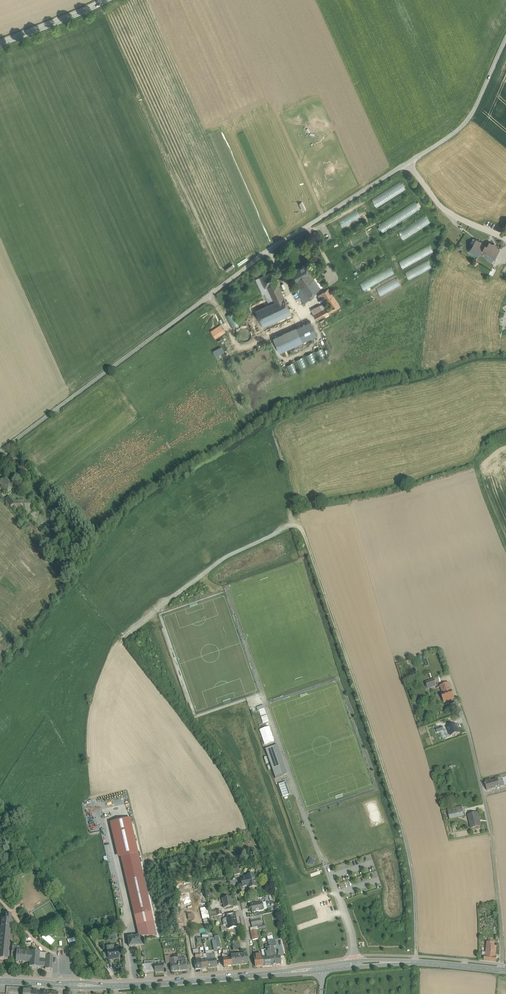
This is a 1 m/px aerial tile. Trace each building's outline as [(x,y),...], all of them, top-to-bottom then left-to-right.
[(402,182),(371,198),(376,206),(406,190),(402,182)] [(384,208),(395,202),(394,199),(383,205),(384,208)] [(382,231),(421,210),(416,202),(377,223),(382,231)] [(426,214),(398,230),(403,239),(431,222),(426,214)] [(485,244),(477,238),(470,249),(479,254),(481,252),(481,251),(485,244)] [(500,248),(490,241),(487,245),(485,244),(481,251),(481,252),(490,257),(491,255),(494,257),(500,248)] [(402,267),(433,253),(430,245),(398,259),(402,267)] [(409,279),(432,267),(428,260),(405,272),(409,279)] [(305,264),(290,273),(295,281),(296,280),(310,272),(305,264)] [(363,289),(395,274),(391,267),(360,282),(363,289)] [(274,302),(255,311),(263,327),(291,314),(277,282),(278,282),(273,272),(260,277),(265,288),(267,287),(274,302)] [(310,272),(296,280),(297,281),(296,282),(300,288),(308,300),(314,296),(312,293),(320,289),(311,275),(310,272)] [(375,298),(401,285),(397,278),(371,291),(375,298)] [(300,288),(291,293),(299,306),(306,301),(308,300),(300,288)] [(340,306),(328,288),(322,292),(330,305),(314,314),(317,320),(329,313),(329,312),(340,306)] [(226,315),(232,327),(239,323),(233,312),(226,315)] [(221,325),(211,331),(215,338),(225,332),(221,325)] [(265,330),(266,333),(279,328),(277,325),(265,330)] [(297,327),(273,338),(279,352),(303,341),(298,330),(297,327)] [(251,337),(251,335),(251,332),(250,330),(247,329),(245,328),(242,329),(240,330),(239,332),(238,335),(239,338),(240,340),(242,341),(245,342),(248,341),(250,340),(251,337)] [(323,349),(315,350),(317,360),(325,358),(323,349)] [(308,364),(316,362),(313,352),(306,355),(308,364)] [(295,360),(300,369),(307,365),(302,357),(295,360)] [(286,365),(289,375),(297,372),(293,362),(286,365)] [(17,487),(9,477),(1,484),(9,494),(11,492),(10,490),(13,488),(14,489),(17,487)] [(434,679),(426,682),(428,689),(436,686),(434,679)] [(449,683),(440,686),(443,693),(451,690),(449,683)] [(443,693),(441,694),(444,702),(455,699),(451,690),(443,693)] [(260,716),(266,713),(263,705),(257,707),(260,716)] [(456,725),(448,728),(451,736),(459,733),(456,725)] [(263,744),(273,741),(270,726),(260,729),(263,744)] [(274,746),(265,749),(275,778),(284,775),(274,746)] [(491,779),(485,780),(486,782),(485,782),(487,791),(500,787),(505,786),(503,778),(491,781),(491,779)] [(278,784),(283,796),(290,794),(286,781),(278,784)] [(463,810),(448,813),(450,819),(464,816),(463,810)] [(478,813),(469,815),(471,822),(470,822),(471,829),(481,826),(480,822),(478,813)] [(138,853),(127,856),(132,875),(125,877),(134,916),(143,914),(145,924),(147,923),(148,923),(154,922),(147,892),(149,892),(148,886),(146,886),(138,853)] [(132,875),(127,856),(121,857),(125,877),(132,875)] [(309,857),(306,863),(312,865),(315,859),(309,857)] [(334,866),(336,872),(348,867),(346,862),(334,866)] [(254,874),(246,876),(248,886),(249,889),(256,887),(254,874)] [(230,897),(222,899),(224,908),(232,906),(230,897)] [(261,902),(250,904),(252,913),(263,910),(267,909),(265,902),(262,903),(261,902)] [(2,920),(0,940),(0,960),(8,961),(12,921),(11,921),(11,915),(6,915),(6,916),(6,920),(2,920)] [(235,918),(230,919),(229,918),(226,918),(224,919),(223,921),(224,925),(228,924),(229,929),(237,927),(235,918)] [(260,919),(251,920),(253,928),(258,927),(262,926),(260,919)] [(145,924),(132,927),(132,925),(127,926),(128,938),(139,937),(139,939),(149,939),(149,938),(149,936),(148,923),(147,923),(145,924)] [(139,937),(128,938),(129,947),(140,946),(139,939),(139,937)] [(269,945),(265,946),(267,957),(265,957),(262,958),(263,966),(273,965),(271,957),(269,947),(269,945)] [(487,945),(487,953),(488,953),(487,956),(484,956),(484,961),(496,962),(497,957),(495,957),(496,946),(493,946),(487,945)] [(20,947),(12,946),(12,952),(15,952),(15,957),(16,957),(17,951),(20,951),(20,947)] [(112,946),(106,947),(107,951),(108,960),(114,960),(114,959),(119,958),(118,955),(120,955),(119,950),(118,951),(117,950),(113,951),(112,946)] [(273,946),(269,947),(271,957),(273,965),(276,965),(281,965),(280,956),(276,957),(274,947),(273,946)] [(31,952),(23,952),(22,962),(30,963),(31,952)] [(40,953),(31,952),(30,963),(30,967),(38,968),(38,966),(45,967),(45,961),(39,960),(40,953)] [(231,953),(222,954),(224,967),(232,966),(231,956),(231,953)] [(52,969),(54,956),(47,955),(45,968),(52,969)] [(247,955),(231,956),(232,966),(248,964),(247,955)] [(262,955),(253,955),(255,967),(263,966),(262,958),(262,955)] [(177,959),(175,959),(174,958),(170,958),(170,964),(171,972),(187,970),(186,965),(185,958),(178,959),(178,957),(177,957),(177,959)] [(209,960),(207,960),(208,968),(217,967),(216,959),(215,959),(209,960)] [(144,965),(142,965),(143,973),(155,972),(154,964),(146,965),(144,965)] [(154,964),(155,972),(155,973),(164,972),(163,964),(154,964)]
